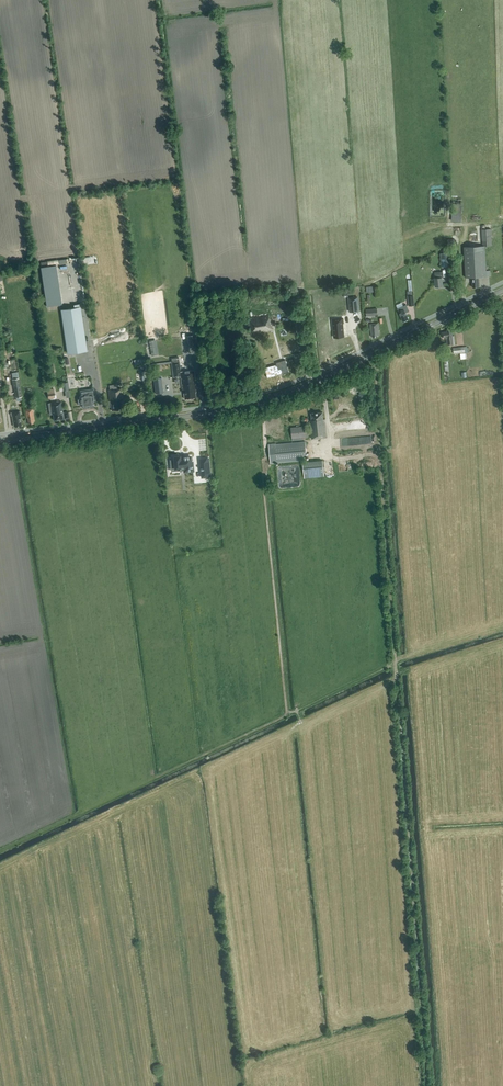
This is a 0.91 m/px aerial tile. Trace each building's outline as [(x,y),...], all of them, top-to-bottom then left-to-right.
[(453,221),(463,220),(463,201),(452,201),(453,221)] [(485,229),(485,225),(482,225),(483,246),(464,247),(466,277),(472,277),(472,287),(479,287),(478,277),(491,276),(490,270),(486,270),(485,246),(492,245),(491,229),(485,229)] [(441,267),(452,266),(450,253),(440,254),(441,267)] [(47,306),(63,304),(57,264),(41,266),(47,306)] [(442,271),(435,272),(435,278),(434,278),(435,287),(443,286),(442,277),(443,277),(442,271)] [(358,296),(349,297),(350,311),(359,310),(358,296)] [(403,321),(408,319),(405,312),(409,311),(406,305),(398,309),(399,311),(403,321)] [(67,354),(87,351),(81,306),(61,309),(67,354)] [(366,317),(378,316),(377,309),(365,310),(366,317)] [(252,332),(273,329),(270,314),(249,318),(252,332)] [(337,319),(332,319),(333,323),(334,337),(344,336),(343,323),(343,318),(337,318),(337,319)] [(379,335),(379,327),(378,323),(370,324),(371,332),(371,331),(371,335),(373,335),(373,337),(378,337),(377,335),(379,335)] [(453,336),(452,329),(447,330),(447,331),(441,332),(442,337),(446,337),(446,345),(455,344),(454,336),(453,336)] [(194,335),(186,336),(187,346),(195,345),(194,335)] [(178,356),(171,357),(172,363),(173,377),(181,376),(182,391),(183,390),(185,399),(196,397),(195,392),(195,389),(196,389),(194,370),(180,372),(179,362),(178,356)] [(267,377),(289,371),(285,360),(281,361),(282,363),(265,368),(267,377)] [(22,396),(19,377),(12,379),(13,387),(15,398),(22,396)] [(162,377),(154,378),(156,393),(164,392),(162,377)] [(117,388),(117,384),(109,385),(110,389),(108,390),(109,400),(108,400),(109,407),(111,406),(111,410),(121,409),(120,402),(123,402),(122,388),(117,388)] [(80,399),(78,399),(78,404),(81,404),(81,407),(82,407),(86,407),(89,407),(89,406),(93,406),(94,405),(93,399),(95,398),(93,388),(87,389),(88,394),(81,395),(80,396),(80,399)] [(64,412),(63,412),(61,401),(48,403),(50,415),(53,414),(54,420),(69,418),(68,412),(64,413),(64,412)] [(35,421),(32,409),(25,410),(26,418),(28,418),(29,424),(33,423),(33,421),(35,421)] [(21,414),(20,411),(10,412),(11,415),(12,415),(14,426),(21,425),(20,414),(21,414)] [(323,419),(323,412),(311,413),(312,420),(310,420),(311,428),(307,428),(307,426),(291,427),(292,440),(305,439),(305,437),(308,437),(308,433),(311,433),(312,439),(327,437),(325,419),(323,419)] [(193,427),(193,443),(203,443),(202,432),(200,432),(199,426),(193,427)] [(307,459),(305,441),(276,444),(276,443),(269,444),(270,463),(307,459)] [(201,454),(201,457),(209,457),(209,449),(203,449),(203,454),(201,454)] [(174,462),(171,462),(170,462),(171,468),(171,467),(174,467),(175,468),(179,468),(181,468),(184,467),(184,471),(190,471),(193,471),(193,470),(193,468),(192,461),(191,462),(191,456),(183,457),(180,458),(180,456),(180,455),(173,456),(174,459),(174,462)] [(210,476),(208,458),(200,459),(202,477),(210,476)] [(304,478),(324,477),(323,460),(303,462),(304,478)]
